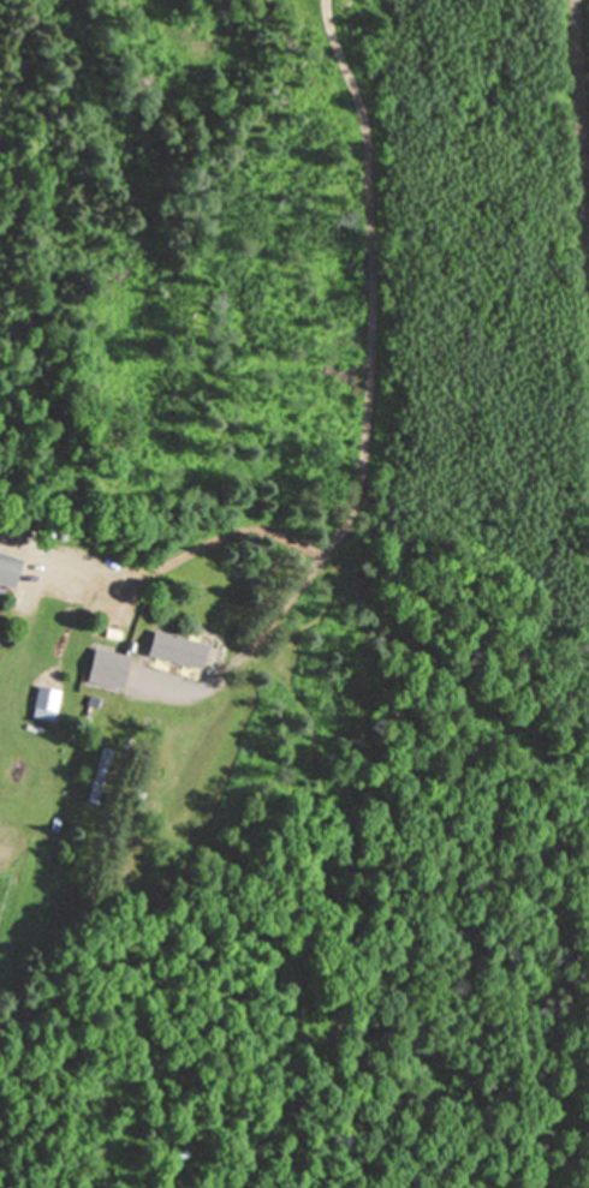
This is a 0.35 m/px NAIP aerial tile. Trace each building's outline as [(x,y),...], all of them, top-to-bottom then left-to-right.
[(208,642),(153,630),(148,655),(202,667),(208,642)] [(123,688),(130,655),(94,646),(87,679),(123,688)] [(111,749),(101,746),(87,800),(97,802),(111,749)]
